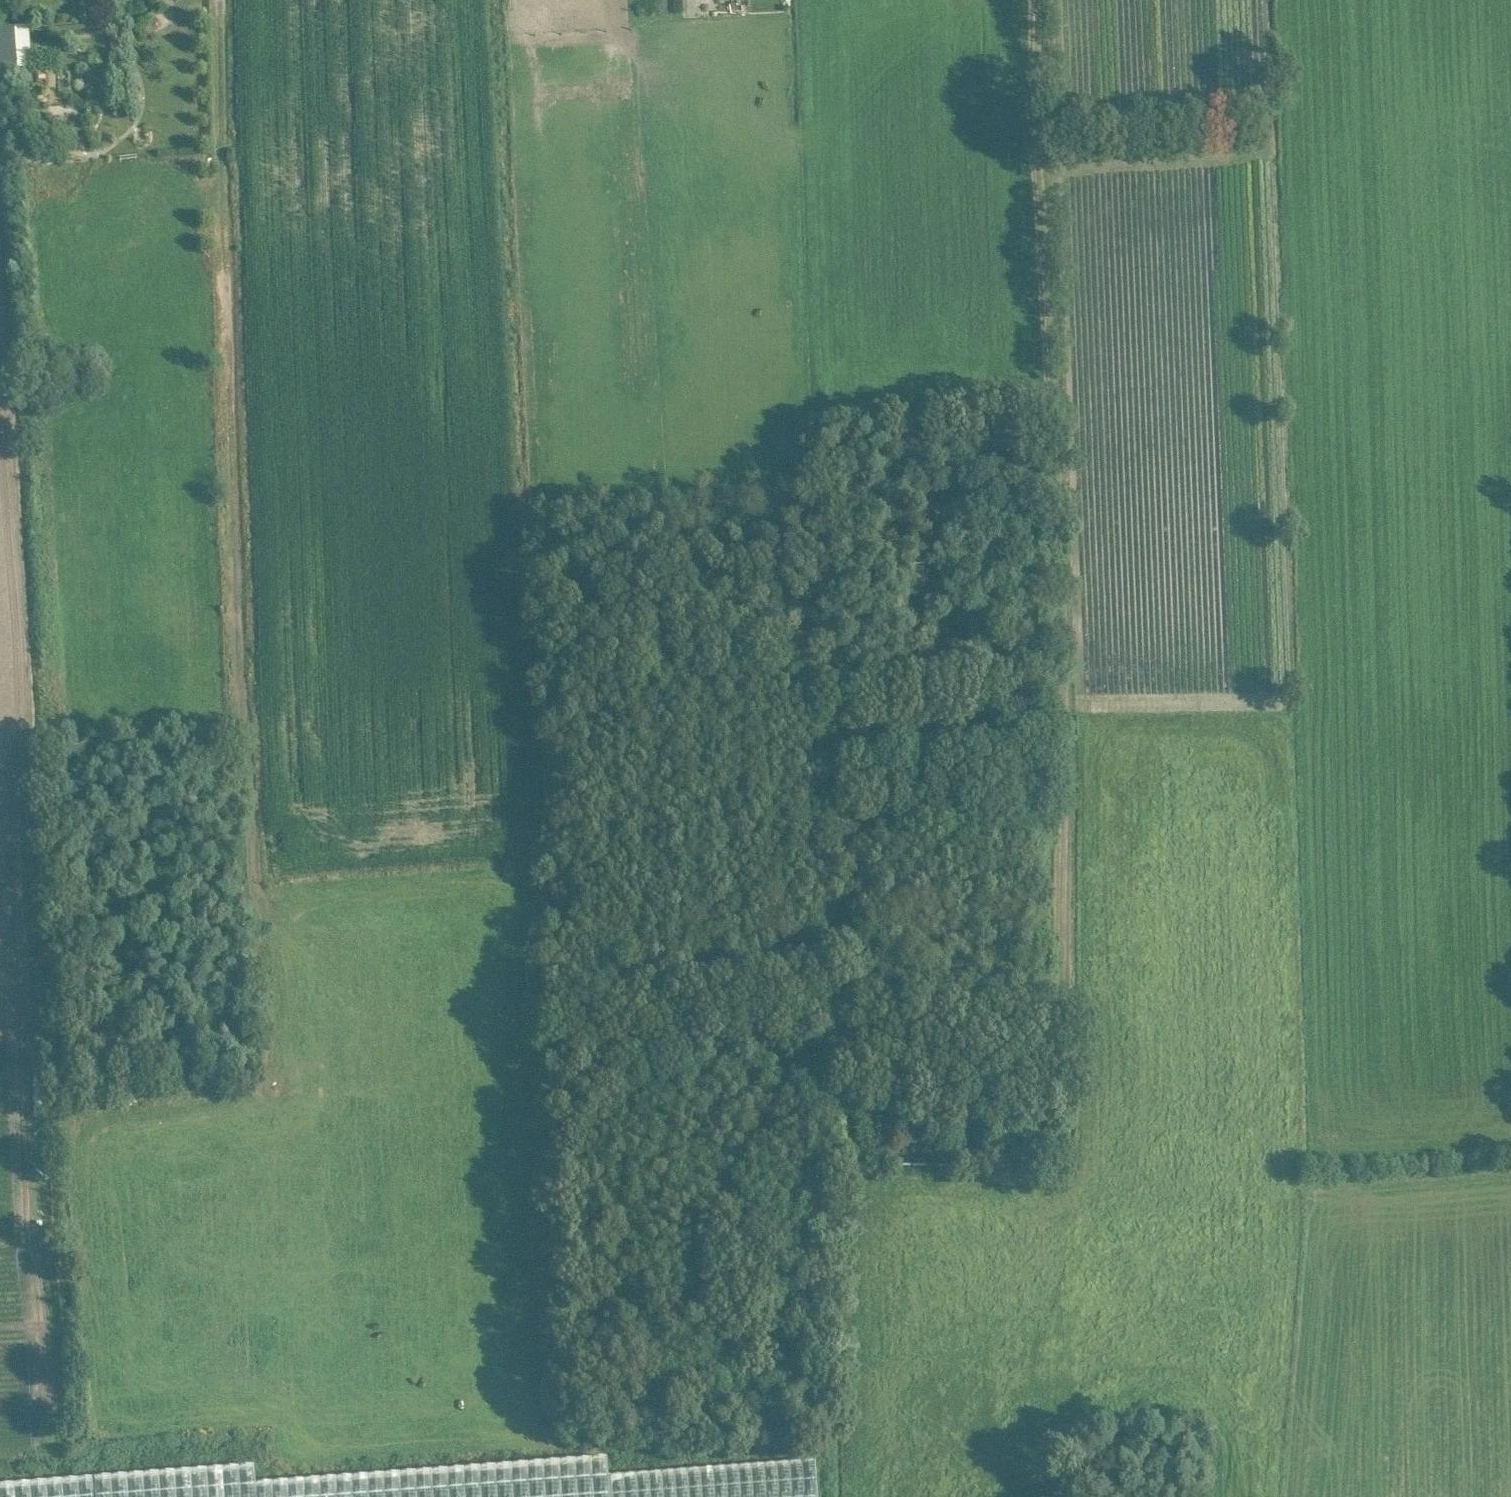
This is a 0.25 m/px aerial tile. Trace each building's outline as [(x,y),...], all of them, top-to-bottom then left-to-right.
[(21,64),(21,39),(8,39),(8,64),(21,64)] [(815,1462),(609,1477),(607,1459),(257,1485),(255,1467),(0,1487),(0,1496),(818,1496),(815,1462)]
